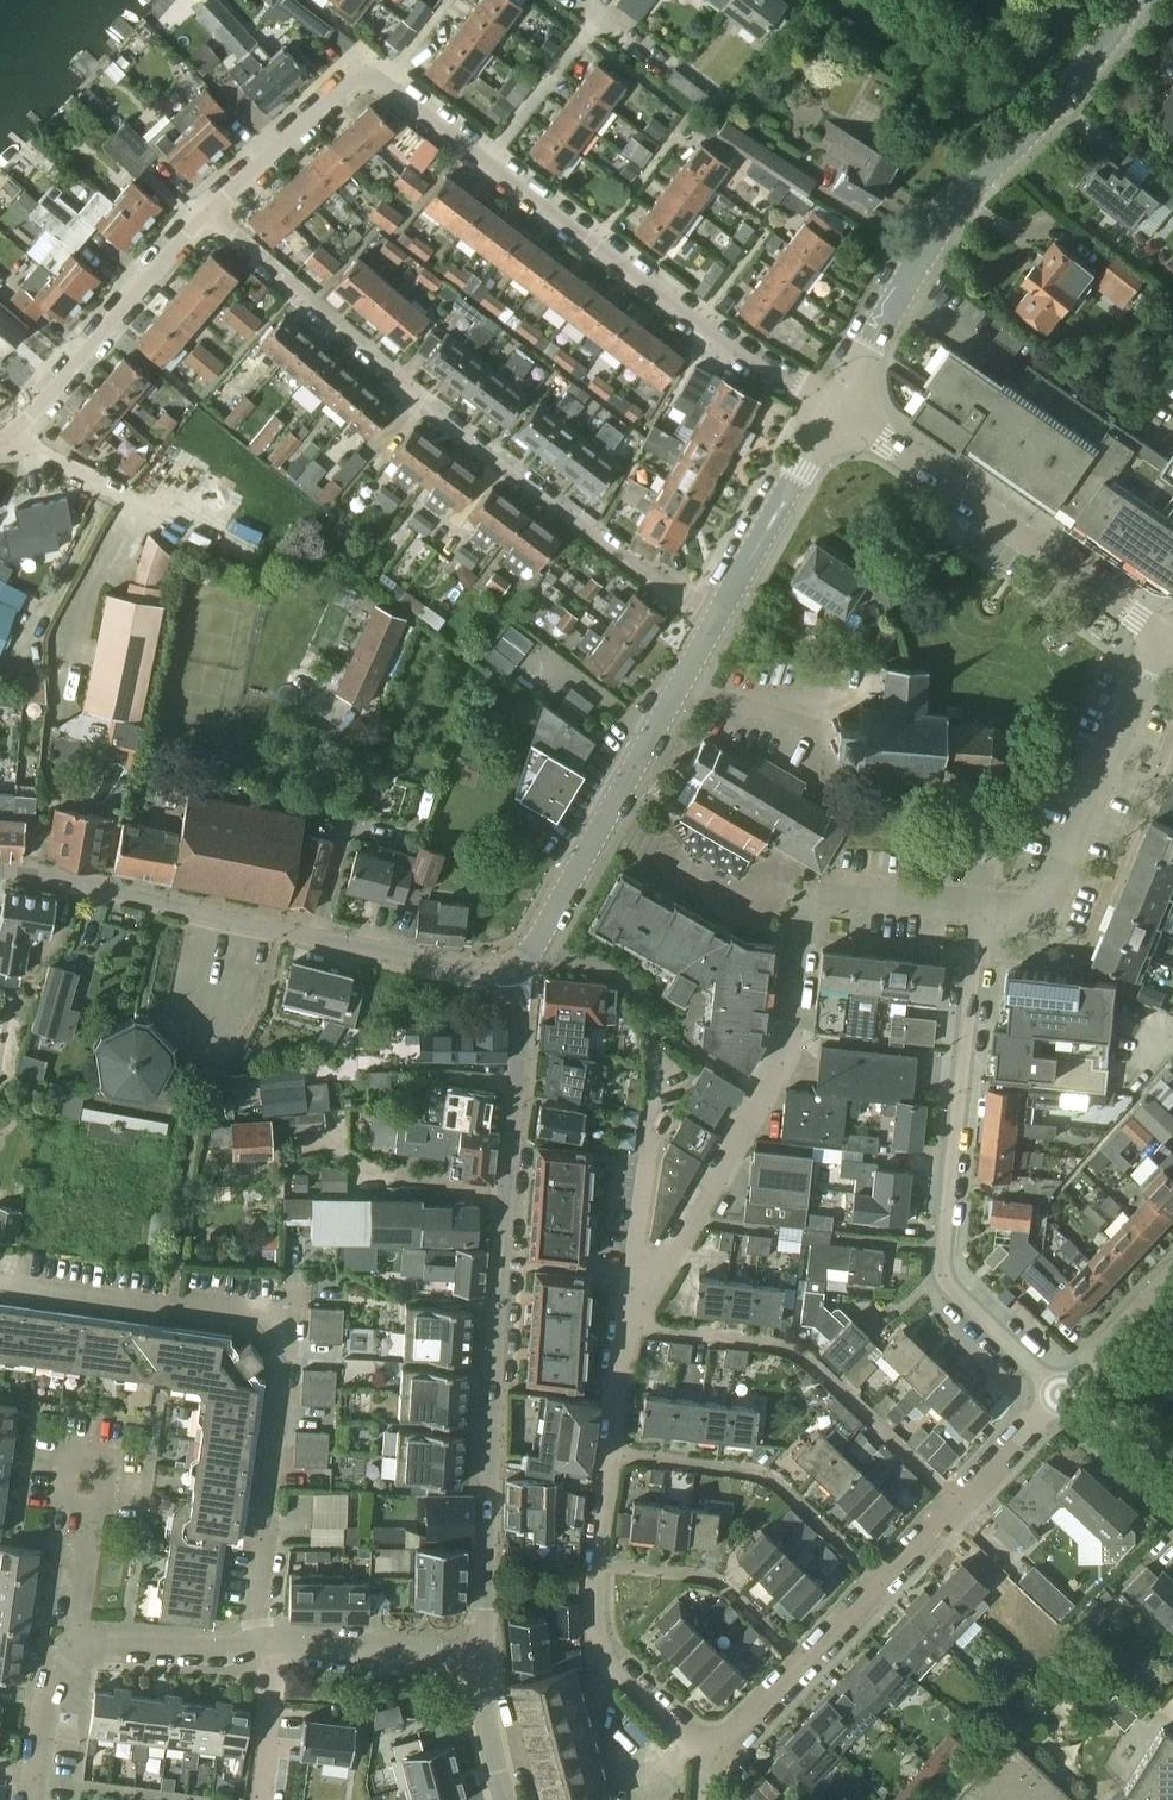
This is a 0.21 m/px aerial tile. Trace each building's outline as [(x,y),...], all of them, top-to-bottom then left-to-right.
[(193,6),(215,30),(218,27),(229,39),(234,34),(287,92),(308,72),(283,45),(271,57),(258,43),(256,45),(241,28),(239,29),(229,18),(232,15),(218,0),(199,0),(193,6)] [(270,2),(274,5),(275,3),(291,15),(292,16),(323,40),(332,27),(331,26),(297,0),(268,0),(270,2)] [(322,6),(325,2),(353,24),(372,0),(314,0),(322,6)] [(405,19),(416,28),(432,8),(422,0),(419,0),(405,19)] [(505,28),(522,6),(515,0),(481,0),(477,6),(505,28)] [(615,4),(626,12),(636,0),(618,0),(615,4)] [(626,12),(637,21),(653,0),(636,0),(626,12)] [(728,0),(710,0),(721,9),(728,0)] [(780,12),(787,4),(781,0),(728,0),(721,9),(760,39),(770,26),(772,27),(778,27),(783,19),(783,14),(780,12)] [(460,27),(489,49),(505,28),(477,6),(460,27)] [(388,41),(387,41),(389,42),(399,50),(400,48),(414,30),(403,21),(388,41)] [(444,48),(472,70),(489,49),(460,27),(444,48)] [(229,39),(228,40),(244,57),(242,59),(228,71),(242,86),(265,111),(287,92),(234,34),(229,39)] [(547,37),(537,49),(548,58),(558,44),(547,37)] [(389,42),(381,52),(391,59),(399,50),(389,42)] [(203,75),(216,63),(201,47),(188,60),(203,75)] [(444,48),(427,70),(455,92),(472,70),(444,48)] [(532,79),(541,67),(533,62),(524,73),(532,79)] [(580,86),(608,107),(625,86),(597,64),(580,86)] [(674,68),(665,79),(699,106),(701,104),(708,94),(674,68)] [(521,75),(511,88),(523,97),(533,84),(521,75)] [(608,107),(580,86),(564,107),(592,128),(608,107)] [(93,112),(103,102),(88,87),(78,97),(93,112)] [(203,87),(170,117),(209,158),(211,156),(213,158),(222,149),(221,148),(230,139),(215,123),(226,112),(203,87)] [(489,109),(503,119),(514,105),(499,94),(489,109)] [(1160,117),(1172,128),(1172,101),(1160,117)] [(349,125),(373,150),(394,131),(370,105),(349,125)] [(592,128),(564,107),(548,128),(576,149),(592,128)] [(652,116),(643,128),(658,139),(667,128),(653,116),(652,116)] [(126,122),(115,133),(147,165),(158,154),(159,155),(163,150),(188,178),(198,169),(199,171),(208,162),(207,160),(209,158),(170,117),(145,141),(126,122)] [(853,194),(870,205),(886,178),(885,177),(895,160),(827,121),(820,133),(833,140),(824,156),(844,167),(832,188),(850,198),(853,194)] [(329,143),(353,168),(373,150),(349,125),(329,143)] [(576,149),(548,128),(531,149),(559,171),(576,149)] [(115,134),(103,145),(136,176),(147,165),(115,133),(115,134)] [(424,137),(407,159),(422,171),(439,149),(425,138),(424,137)] [(309,162),(333,187),(353,168),(329,143),(309,162)] [(628,157),(638,164),(649,150),(639,143),(628,157)] [(684,163),(714,186),(729,165),(700,143),(684,163)] [(766,148),(757,162),(780,178),(791,185),(805,194),(815,181),(766,148)] [(1076,186),(1099,204),(1120,222),(1133,233),(1139,226),(1161,199),(1172,209),(1172,208),(1172,185),(1138,157),(1126,171),(1119,165),(1104,153),(1076,186)] [(630,159),(620,172),(630,180),(641,167),(630,159)] [(289,181),(313,206),(333,187),(309,162),(289,181)] [(714,186),(684,163),(667,186),(696,208),(714,186)] [(404,192),(417,175),(406,167),(393,184),(404,192)] [(415,200),(428,183),(417,175),(404,192),(415,200)] [(445,175),(422,205),(443,222),(466,192),(445,175)] [(780,178),(767,197),(777,204),(787,191),(791,185),(780,178)] [(133,180),(114,202),(142,226),(144,223),(146,225),(154,216),(153,214),(161,205),(133,180)] [(269,199),(293,224),(313,206),(289,181),(269,199)] [(696,208),(667,186),(651,207),(680,229),(696,208)] [(58,195),(47,208),(84,239),(96,224),(124,248),(132,238),(134,239),(142,230),(140,229),(142,226),(114,202),(98,189),(78,212),(58,195)] [(791,190),(776,208),(787,216),(793,208),(803,216),(811,205),(791,190)] [(37,202),(24,191),(18,199),(30,210),(37,202)] [(466,192),(443,222),(461,235),(484,206),(466,192)] [(293,224),(269,199),(249,218),(272,243),(293,224)] [(380,225),(392,207),(381,199),(368,217),(380,225)] [(45,228),(26,252),(39,263),(81,299),(83,296),(85,298),(93,288),(91,287),(99,277),(72,253),(84,239),(47,208),(39,202),(29,214),(45,228)] [(818,205),(812,212),(839,233),(847,222),(818,205)] [(484,206),(461,235),(479,249),(503,220),(484,206)] [(392,207),(380,225),(390,233),(403,216),(392,207)] [(680,229),(651,207),(634,228),(663,251),(680,229)] [(803,223),(788,243),(816,264),(832,244),(840,234),(839,233),(812,212),(803,223)] [(503,220),(479,249),(497,263),(521,233),(503,220)] [(743,243),(754,229),(744,221),(733,235),(743,243)] [(521,233),(497,263),(516,277),(539,247),(521,233)] [(782,239),(774,233),(764,247),(772,253),(782,239)] [(415,236),(407,246),(416,253),(424,243),(415,236)] [(388,239),(380,250),(389,257),(397,246),(388,239)] [(722,253),(732,260),(741,247),(731,240),(722,253)] [(1094,272),(1056,241),(1038,261),(1039,261),(1024,279),(1033,286),(1018,305),(1048,329),(1094,272)] [(424,243),(416,253),(418,255),(425,260),(433,250),(426,244),(424,243)] [(816,264),(788,243),(771,265),(799,287),(816,264)] [(315,271),(329,254),(319,245),(304,262),(315,271)] [(397,246),(389,257),(390,257),(398,264),(406,253),(399,248),(397,246)] [(539,247),(516,277),(534,291),(557,261),(539,247)] [(193,276),(219,299),(238,277),(212,254),(193,276)] [(325,280),(339,263),(329,254),(315,271),(325,280)] [(1146,280),(1114,254),(1101,271),(1133,297),(1146,280)] [(359,257),(334,286),(351,301),(377,273),(359,257)] [(557,261),(534,291),(552,304),(575,275),(557,261)] [(711,285),(724,268),(715,261),(702,278),(711,285)] [(451,262),(443,274),(452,281),(461,270),(451,262)] [(22,285),(11,298),(35,318),(45,306),(62,320),(71,311),(72,312),(80,303),(79,301),(81,299),(39,263),(21,284),(22,285)] [(750,265),(741,277),(748,283),(757,271),(750,265)] [(799,287),(771,265),(755,286),(783,308),(799,287)] [(424,267),(416,277),(425,284),(433,274),(424,267)] [(461,270),(452,281),(454,282),(461,288),(470,277),(461,270)] [(377,273),(351,301),(368,316),(394,288),(377,273)] [(433,274),(425,284),(427,285),(434,291),(442,281),(435,275),(433,274)] [(575,275),(552,304),(570,318),(593,288),(575,275)] [(174,298),(200,321),(219,299),(193,276),(174,298)] [(737,309),(765,331),(783,308),(755,286),(737,309)] [(394,288),(368,316),(386,332),(411,303),(394,288)] [(593,288),(570,318),(588,332),(611,302),(593,288)] [(488,291),(479,302),(488,309),(496,298),(488,291)] [(725,292),(716,304),(717,305),(725,311),(734,299),(727,294),(725,292)] [(488,317),(459,294),(452,304),(476,321),(465,335),(469,338),(463,346),(447,334),(424,364),(444,379),(484,328),(481,326),(488,317)] [(155,320),(181,342),(200,321),(174,298),(155,320)] [(496,298),(488,309),(497,315),(505,305),(498,299),(496,298)] [(233,328),(249,309),(236,299),(220,317),(227,323),(233,328)] [(10,347),(1,339),(6,333),(8,330),(14,335),(23,325),(17,320),(19,317),(0,300),(0,359),(10,347)] [(849,305),(842,300),(833,314),(841,318),(849,305)] [(611,302),(588,332),(606,346),(629,316),(611,302)] [(411,303),(386,332),(403,347),(429,319),(411,303)] [(246,339),(262,320),(249,309),(233,328),(246,339)] [(282,316),(259,344),(281,363),(304,335),(282,316)] [(629,316),(606,346),(624,360),(647,330),(629,316)] [(523,320),(515,330),(524,337),(533,326),(524,319),(523,320)] [(136,342),(162,364),(181,342),(155,320),(136,342)] [(1005,325),(989,346),(1009,362),(1026,341),(1005,325)] [(533,326),(524,337),(533,343),(541,333),(542,332),(534,327),(533,326)] [(475,356),(491,334),(484,328),(444,379),(464,395),(487,364),(475,356)] [(647,330),(624,360),(642,373),(665,344),(647,330)] [(304,335),(281,363),(302,381),(326,353),(304,335)] [(197,371),(212,353),(199,342),(184,360),(197,371)] [(665,344),(642,373),(659,386),(682,357),(665,344)] [(560,347),(551,358),(560,364),(568,354),(564,350),(560,347)] [(931,382),(935,385),(928,394),(912,416),(1053,513),(1067,522),(1066,523),(1147,579),(1148,578),(1156,584),(1161,586),(1165,587),(1172,586),(1172,457),(1170,461),(1117,424),(1118,423),(1117,422),(1116,423),(1029,363),(1016,382),(1006,376),(1002,382),(952,348),(929,381),(931,382)] [(487,364),(464,395),(483,409),(523,357),(515,351),(504,364),(503,363),(496,372),(487,364)] [(210,381),(224,364),(212,353),(197,371),(210,381)] [(326,353),(302,381),(324,399),(325,400),(349,373),(347,372),(326,353)] [(568,354),(560,364),(570,372),(578,361),(568,354)] [(124,357),(108,376),(139,402),(145,395),(139,389),(149,378),(124,357)] [(523,357),(483,409),(484,410),(505,426),(528,396),(515,386),(512,384),(511,383),(517,375),(521,378),(532,364),(523,357)] [(695,365),(680,390),(698,400),(743,426),(758,401),(723,381),(722,380),(712,396),(702,390),(711,374),(695,365)] [(349,373),(325,400),(345,418),(346,418),(370,391),(369,390),(349,373)] [(596,374),(587,385),(597,393),(606,382),(596,374)] [(108,376),(92,394),(117,415),(126,404),(133,409),(139,402),(108,376)] [(538,403),(515,433),(535,449),(581,388),(573,382),(556,404),(560,407),(554,415),(538,403)] [(606,382),(597,393),(605,399),(606,400),(614,388),(606,382)] [(581,388),(535,449),(556,465),(579,435),(563,422),(570,414),(573,417),(590,395),(581,388)] [(680,390),(672,405),(673,405),(685,412),(679,421),(696,431),(695,431),(730,451),(743,426),(698,400),(680,390)] [(370,391),(346,418),(367,437),(391,409),(370,391)] [(92,394),(76,412),(107,439),(114,432),(107,426),(117,415),(92,394)] [(255,404),(243,395),(233,407),(245,416),(255,404)] [(625,412),(624,413),(633,420),(633,419),(641,409),(632,403),(625,412)] [(224,420),(235,429),(245,416),(233,407),(224,420)] [(76,412),(60,431),(84,452),(94,441),(101,446),(107,439),(76,412)] [(160,419),(159,420),(169,429),(170,428),(177,420),(166,412),(160,419)] [(275,413),(248,445),(258,453),(284,421),(275,413)] [(159,420),(152,429),(162,438),(169,429),(159,420)] [(579,435),(556,465),(575,479),(615,428),(606,421),(595,434),(589,442),(579,435)] [(653,425),(647,435),(717,474),(730,451),(695,431),(687,445),(671,435),(653,425)] [(414,427),(390,458),(400,465),(391,477),(399,482),(431,440),(414,427)] [(615,428),(575,479),(576,481),(596,496),(619,465),(603,453),(609,445),(613,448),(624,434),(616,429),(615,428)] [(290,431),(279,444),(290,453),(301,441),(300,440),(295,435),(290,431)] [(646,437),(641,446),(676,465),(668,478),(703,498),(717,474),(647,435),(646,437)] [(431,440),(399,482),(406,488),(415,477),(423,484),(447,453),(431,440)] [(310,441),(285,470),(294,478),(319,449),(310,441)] [(279,444),(268,457),(278,466),(290,453),(279,444)] [(128,456),(127,457),(138,467),(140,466),(146,458),(134,448),(128,456)] [(447,453),(423,484),(432,491),(424,501),(432,507),(463,465),(447,453)] [(127,457),(120,466),(131,476),(138,467),(127,457)] [(463,465),(432,507),(439,513),(448,502),(457,509),(480,478),(463,465)] [(316,482),(309,490),(321,500),(326,504),(328,505),(332,501),(343,487),(331,477),(322,487),(316,482)] [(659,494),(631,478),(625,489),(688,524),(703,498),(668,478),(659,494)] [(383,486),(374,497),(383,504),(392,492),(386,488),(383,486)] [(492,487),(468,518),(478,525),(470,536),(477,541),(508,499),(492,487)] [(621,497),(648,512),(629,545),(651,558),(661,541),(674,549),(688,524),(625,489),(621,497)] [(392,492),(383,504),(392,511),(393,509),(401,499),(393,494),(392,492)] [(17,524),(2,527),(8,558),(59,547),(55,530),(72,527),(65,497),(14,508),(17,524)] [(508,499),(477,541),(484,547),(492,536),(501,543),(525,512),(508,499)] [(416,511),(407,523),(416,529),(425,518),(416,511)] [(525,512),(501,543),(510,550),(502,560),(510,566),(541,525),(525,512)] [(425,518),(416,529),(425,535),(433,524),(425,518)] [(541,525),(510,566),(517,572),(525,561),(535,568),(559,538),(541,525)] [(334,527),(328,536),(343,546),(349,536),(334,527)] [(136,565),(136,566),(169,572),(174,557),(159,543),(148,532),(147,535),(136,565)] [(843,615),(868,577),(814,542),(789,579),(843,615)] [(461,545),(453,556),(462,563),(471,552),(461,545)] [(471,552),(462,563),(470,569),(479,558),(471,552)] [(898,556),(874,592),(890,602),(914,567),(898,556)] [(47,559),(41,570),(50,575),(56,564),(47,559)] [(12,567),(11,567),(0,561),(0,579),(5,581),(12,567)] [(550,571),(544,578),(551,584),(557,576),(550,571)] [(583,571),(578,578),(586,585),(591,578),(583,571)] [(495,572),(487,581),(495,587),(502,577),(495,572)] [(502,577),(495,587),(503,593),(510,583),(502,577)] [(591,578),(586,585),(597,593),(602,585),(592,577),(591,578)] [(12,621),(17,608),(26,592),(5,581),(0,579),(0,650),(12,621)] [(579,580),(574,587),(580,592),(591,600),(597,593),(586,585),(579,580)] [(395,582),(387,593),(398,601),(406,590),(407,589),(395,581),(395,582)] [(426,604),(406,590),(398,601),(418,615),(426,604)] [(81,710),(81,711),(112,717),(125,719),(139,722),(140,722),(140,720),(163,604),(126,596),(106,592),(81,710)] [(609,602),(652,634),(664,618),(633,594),(626,603),(615,595),(609,602)] [(557,602),(551,610),(552,611),(561,617),(567,610),(557,602)] [(652,634),(609,602),(604,610),(615,619),(609,627),(640,650),(652,634)] [(426,604),(418,615),(438,629),(438,628),(446,617),(431,607),(426,604)] [(377,607),(340,696),(365,706),(402,618),(377,607)] [(577,618),(567,610),(561,617),(572,625),(577,618)] [(552,611),(546,618),(555,625),(561,617),(552,611)] [(561,617),(555,625),(566,633),(572,625),(561,617)] [(510,624),(501,636),(524,652),(533,641),(510,624)] [(640,650),(609,627),(601,636),(590,627),(584,635),(627,667),(640,650)] [(627,667),(584,635),(578,642),(590,651),(583,661),(614,684),(627,667)] [(501,636),(493,647),(515,664),(524,652),(501,636)] [(493,647),(485,657),(507,674),(515,664),(493,647)] [(961,719),(962,708),(948,707),(947,711),(946,711),(945,714),(927,713),(927,710),(925,710),(926,698),(927,698),(928,695),(926,695),(927,685),(928,685),(928,683),(927,683),(928,672),(929,672),(929,670),(928,670),(928,669),(926,668),(926,670),(914,669),(915,666),(912,666),(912,669),(901,668),(901,666),(899,665),(899,667),(888,666),(888,664),(886,664),(886,666),(884,665),(884,667),(886,667),(885,679),(883,679),(883,681),(885,682),(884,693),(882,693),(882,695),(884,695),(883,707),(881,707),(881,708),(864,707),(864,703),(860,703),(859,721),(842,720),(842,715),(837,715),(837,720),(832,720),(831,724),(836,725),(835,734),(834,742),(830,742),(829,746),(834,746),(833,751),(839,752),(839,747),(856,748),(855,761),(853,761),(853,766),(858,767),(858,763),(875,765),(874,768),(878,768),(879,765),(897,767),(896,770),(900,770),(900,767),(918,768),(917,771),(920,772),(921,768),(938,770),(938,773),(941,773),(942,765),(950,765),(950,762),(955,763),(954,766),(957,766),(957,763),(969,764),(969,768),(972,768),(972,764),(984,765),(984,769),(987,769),(987,764),(1004,758),(1007,761),(1009,758),(1005,755),(1007,738),(1011,737),(1010,734),(1006,735),(992,725),(992,722),(990,722),(990,724),(978,723),(978,721),(975,721),(975,723),(962,722),(963,719),(961,719)] [(30,675),(28,700),(46,701),(44,676),(30,675)] [(11,687),(9,704),(22,705),(23,700),(24,689),(11,687)] [(570,687),(562,698),(585,715),(593,703),(570,687)] [(562,698),(553,709),(576,726),(585,715),(562,698)] [(553,709),(542,701),(507,814),(540,829),(549,814),(555,817),(582,772),(576,769),(594,740),(579,729),(553,709)] [(696,786),(683,808),(756,852),(765,837),(807,862),(819,869),(832,847),(842,830),(846,823),(830,814),(832,811),(831,810),(829,812),(795,793),(801,783),(789,775),(789,774),(773,765),(772,765),(759,758),(753,768),(720,748),(720,749),(719,748),(718,749),(703,740),(687,769),(701,777),(696,786)] [(1154,818),(1172,826),(1172,778),(1156,818),(1154,817),(1154,818)] [(21,858),(24,827),(32,827),(34,796),(14,794),(0,793),(0,856),(21,858)] [(125,822),(115,870),(288,905),(306,818),(188,794),(180,834),(125,822)] [(112,817),(55,808),(47,855),(59,857),(58,865),(94,870),(95,863),(105,865),(112,817)] [(1154,818),(1154,819),(1155,819),(1144,847),(1142,846),(1142,847),(1172,859),(1172,826),(1154,818)] [(289,904),(313,911),(334,841),(311,834),(289,904)] [(357,847),(347,888),(381,896),(381,894),(400,899),(408,875),(431,884),(443,853),(420,844),(419,843),(415,854),(379,844),(379,845),(359,840),(357,847)] [(1130,875),(1172,893),(1172,859),(1142,847),(1143,848),(1132,875),(1130,875)] [(747,1073),(763,1042),(776,945),(747,942),(622,873),(593,927),(614,939),(617,935),(676,969),(663,992),(683,1003),(697,979),(713,989),(709,1019),(704,1018),(700,1039),(747,1073)] [(1118,905),(1166,925),(1172,928),(1172,893),(1130,875),(1130,876),(1131,877),(1120,904),(1120,905),(1118,904),(1118,905)] [(0,929),(0,970),(24,974),(29,942),(35,942),(39,939),(42,934),(50,935),(56,898),(37,895),(37,894),(26,893),(25,894),(6,891),(5,891),(5,893),(0,923),(0,929)] [(473,939),(477,905),(420,899),(416,940),(462,945),(463,938),(473,939)] [(1107,931),(1154,951),(1163,931),(1166,925),(1118,905),(1118,906),(1119,906),(1109,931),(1107,931)] [(1107,931),(1107,932),(1108,933),(1098,958),(1096,957),(1096,959),(1097,959),(1090,977),(1119,980),(1117,989),(1137,997),(1138,996),(1172,1011),(1172,965),(1152,957),(1154,951),(1107,931)] [(1154,951),(1172,959),(1172,935),(1163,931),(1154,951)] [(813,1031),(812,1035),(838,1038),(839,1033),(841,1034),(844,1034),(851,953),(821,950),(813,1031)] [(844,1034),(873,1037),(877,999),(881,956),(851,953),(844,1034)] [(877,999),(906,1002),(911,960),(881,956),(877,999)] [(911,959),(906,1002),(936,1005),(941,963),(941,962),(939,962),(939,963),(923,961),(911,960),(911,959)] [(292,961),(283,998),(284,998),(284,997),(286,997),(321,1006),(320,1008),(335,1012),(333,1020),(328,1019),(313,1046),(327,1054),(345,1023),(346,1024),(347,1024),(353,1026),(354,1021),(364,985),(348,981),(350,976),(292,961)] [(49,964),(31,1027),(32,1027),(33,1022),(69,1032),(67,1037),(69,1038),(77,1008),(67,1005),(77,972),(66,969),(49,964)] [(1119,980),(1090,977),(1051,973),(1052,971),(1022,968),(1022,970),(1011,968),(1005,1023),(996,1022),(990,1078),(1037,1084),(1061,1086),(1107,1091),(1109,1066),(1102,1065),(1105,1035),(1112,1036),(1117,989),(1119,980)] [(545,978),(542,1013),(583,1017),(582,1022),(588,1023),(604,1024),(604,1021),(613,1022),(614,1010),(616,988),(604,987),(605,983),(562,979),(545,978)] [(100,1030),(93,1044),(94,1045),(99,1078),(97,1080),(108,1091),(110,1089),(143,1095),(143,1097),(157,1090),(156,1088),(172,1059),(174,1058),(172,1043),(170,1043),(147,1019),(147,1017),(146,1017),(146,1012),(148,1002),(136,1000),(135,1010),(134,1015),(132,1015),(132,1017),(101,1031),(100,1030)] [(540,1044),(539,1046),(548,1046),(549,1046),(585,1050),(586,1047),(586,1037),(587,1031),(581,1030),(582,1022),(583,1017),(542,1013),(542,1018),(540,1044)] [(888,1043),(888,1044),(903,1045),(903,1040),(906,1016),(905,1016),(891,1014),(888,1043)] [(906,1016),(903,1040),(933,1043),(935,1019),(906,1016)] [(505,1018),(476,1018),(476,1031),(456,1031),(456,1024),(406,1025),(406,1041),(420,1041),(420,1057),(505,1060),(505,1018)] [(339,1035),(334,1045),(344,1051),(350,1041),(339,1035)] [(787,1090),(782,1138),(842,1144),(843,1133),(845,1115),(846,1099),(846,1095),(882,1098),(910,1102),(911,1092),(913,1069),(915,1055),(915,1054),(821,1045),(820,1060),(820,1062),(817,1093),(809,1092),(787,1090)] [(550,1052),(543,1091),(563,1094),(580,1097),(588,1099),(588,1097),(595,1059),(570,1055),(550,1052)] [(302,1066),(257,1071),(262,1115),(307,1110),(307,1111),(329,1109),(327,1081),(304,1083),(302,1066)] [(701,1154),(714,1133),(710,1130),(737,1085),(704,1066),(676,1112),(685,1117),(673,1137),(701,1154)] [(390,1070),(368,1070),(368,1085),(390,1085),(390,1070)] [(1150,1091),(1169,1109),(1170,1109),(1172,1105),(1172,1087),(1163,1077),(1150,1091)] [(493,1092),(449,1086),(437,1079),(433,1083),(429,1090),(427,1094),(425,1102),(425,1106),(425,1110),(427,1118),(444,1121),(443,1123),(444,1126),(461,1127),(488,1130),(493,1092)] [(991,1086),(988,1116),(1033,1121),(1034,1106),(1060,1109),(1060,1106),(1088,1109),(1090,1090),(995,1080),(995,1087),(991,1086)] [(50,1081),(43,1109),(57,1112),(64,1085),(50,1081)] [(630,1089),(627,1103),(638,1105),(640,1091),(630,1089)] [(65,1093),(61,1114),(79,1118),(81,1106),(83,1096),(65,1093)] [(1135,1113),(1165,1142),(1172,1133),(1172,1113),(1153,1094),(1135,1113)] [(846,1099),(845,1115),(858,1116),(859,1100),(846,1099)] [(882,1099),(880,1113),(895,1114),(893,1134),(892,1142),(920,1145),(924,1104),(910,1102),(882,1099)] [(536,1132),(580,1139),(585,1111),(540,1104),(536,1132)] [(458,1154),(461,1127),(444,1126),(443,1123),(444,1121),(427,1118),(428,1121),(400,1118),(401,1114),(372,1110),(368,1141),(395,1144),(394,1150),(443,1157),(444,1152),(454,1153),(458,1154)] [(625,1110),(623,1122),(636,1124),(637,1111),(625,1110)] [(323,1112),(287,1115),(289,1131),(325,1128),(323,1112)] [(1134,1115),(1122,1127),(1144,1148),(1156,1135),(1134,1115)] [(988,1116),(985,1145),(1015,1149),(1017,1134),(1057,1138),(1058,1124),(1033,1121),(988,1116)] [(269,1122),(211,1125),(212,1143),(234,1142),(234,1153),(235,1172),(254,1171),(253,1155),(271,1154),(269,1122)] [(492,1182),(497,1131),(488,1130),(461,1127),(458,1154),(454,1153),(451,1176),(492,1182)] [(621,1132),(620,1144),(632,1146),(634,1133),(621,1132)] [(842,1144),(842,1148),(863,1150),(876,1151),(878,1136),(843,1133),(842,1144)] [(670,1141),(663,1153),(649,1236),(654,1239),(699,1158),(670,1141)] [(786,1143),(785,1152),(812,1155),(813,1146),(786,1143)] [(1030,1151),(1015,1149),(985,1145),(981,1176),(1011,1179),(1013,1165),(1028,1166),(1028,1164),(1044,1166),(1045,1152),(1030,1151)] [(537,1146),(529,1258),(582,1262),(590,1150),(537,1146)] [(746,1197),(744,1220),(780,1224),(803,1227),(805,1227),(805,1225),(806,1211),(812,1159),(812,1155),(785,1152),(754,1149),(753,1161),(751,1181),(749,1197),(746,1197)] [(1099,1173),(1112,1160),(1101,1149),(1088,1162),(1099,1173)] [(1120,1151),(1113,1159),(1125,1170),(1132,1163),(1120,1151)] [(1163,1162),(1172,1172),(1172,1151),(1163,1162)] [(840,1162),(839,1175),(855,1177),(854,1192),(907,1198),(910,1173),(877,1169),(877,1163),(862,1161),(840,1159),(840,1162)] [(1152,1194),(1172,1213),(1172,1172),(1163,1162),(1142,1184),(1143,1185),(1152,1194)] [(295,1173),(295,1190),(307,1190),(308,1173),(295,1173)] [(996,1198),(994,1222),(1013,1224),(1010,1251),(999,1263),(1015,1279),(1023,1271),(1041,1251),(1029,1240),(1031,1225),(1032,1225),(1035,1203),(1051,1205),(1052,1195),(1034,1193),(1009,1190),(1008,1198),(997,1197),(996,1198)] [(854,1192),(851,1216),(904,1222),(907,1198),(854,1192)] [(1111,1194),(1101,1203),(1112,1216),(1122,1207),(1111,1194)] [(1152,1194),(1132,1215),(1155,1236),(1172,1217),(1172,1213),(1152,1194)] [(312,1223),(311,1237),(367,1239),(367,1240),(476,1243),(477,1206),(424,1204),(422,1204),(422,1200),(313,1196),(312,1223)] [(13,1242),(20,1209),(0,1205),(0,1239),(13,1242)] [(152,1211),(147,1242),(162,1244),(167,1213),(152,1211)] [(1155,1236),(1132,1215),(1112,1236),(1134,1258),(1155,1236)] [(1089,1216),(1080,1226),(1092,1237),(1101,1228),(1089,1216)] [(779,1235),(779,1238),(801,1241),(803,1227),(780,1224),(779,1235)] [(803,1227),(801,1241),(811,1242),(807,1277),(826,1279),(826,1277),(847,1280),(880,1284),(884,1251),(829,1244),(831,1230),(805,1227),(803,1227)] [(730,1250),(733,1233),(722,1231),(720,1248),(730,1250)] [(278,1233),(263,1233),(263,1261),(279,1261),(278,1233)] [(757,1254),(759,1236),(749,1235),(747,1252),(757,1254)] [(759,1236),(757,1254),(768,1255),(771,1237),(759,1236)] [(1060,1246),(1083,1267),(1071,1279),(1094,1300),(1114,1279),(1091,1258),(1069,1236),(1060,1246)] [(1134,1258),(1112,1236),(1091,1258),(1114,1279),(1134,1258)] [(452,1291),(482,1294),(486,1250),(456,1247),(455,1252),(403,1247),(401,1272),(453,1276),(452,1291)] [(1043,1253),(1023,1274),(1032,1283),(1044,1271),(1063,1289),(1051,1301),(1049,1303),(1050,1303),(1061,1313),(1072,1324),(1094,1300),(1071,1279),(1043,1253)] [(528,1361),(527,1383),(580,1387),(588,1275),(575,1274),(535,1271),(533,1294),(532,1306),(529,1349),(528,1361)] [(723,1315),(727,1280),(698,1277),(694,1312),(723,1315)] [(805,1292),(801,1323),(814,1325),(829,1339),(820,1349),(837,1366),(838,1364),(848,1373),(865,1355),(866,1354),(875,1344),(866,1335),(868,1333),(851,1317),(844,1324),(823,1304),(826,1279),(807,1277),(805,1292)] [(727,1280),(723,1315),(751,1318),(754,1283),(727,1280)] [(754,1283),(751,1318),(779,1321),(783,1286),(754,1283)] [(1050,1303),(1041,1312),(1052,1322),(1061,1313),(1050,1303)] [(404,1331),(468,1335),(470,1308),(406,1304),(404,1331)] [(310,1323),(343,1326),(344,1308),(311,1306),(310,1323)] [(162,1379),(184,1382),(183,1388),(195,1389),(200,1395),(198,1409),(203,1410),(191,1498),(173,1512),(159,1616),(207,1623),(220,1534),(236,1536),(252,1416),(259,1417),(264,1377),(246,1374),(246,1371),(262,1358),(249,1341),(234,1352),(228,1352),(230,1333),(175,1325),(175,1331),(0,1308),(0,1357),(162,1379)] [(308,1341),(342,1343),(343,1326),(310,1323),(308,1341)] [(902,1330),(881,1352),(902,1372),(924,1350),(902,1330)] [(468,1335),(404,1331),(402,1356),(467,1360),(468,1335)] [(669,1341),(668,1360),(678,1361),(680,1342),(669,1341)] [(680,1342),(678,1361),(689,1362),(690,1362),(692,1344),(680,1342)] [(725,1349),(723,1366),(734,1367),(736,1349),(725,1348),(725,1349)] [(736,1349),(734,1367),(745,1368),(747,1351),(736,1349)] [(895,1402),(885,1413),(896,1423),(906,1412),(914,1404),(945,1370),(924,1350),(902,1372),(914,1384),(896,1403),(895,1402)] [(848,1373),(846,1375),(857,1386),(877,1365),(872,1361),(866,1354),(865,1355),(848,1373)] [(400,1393),(464,1397),(466,1370),(402,1366),(400,1393)] [(302,1385),(335,1387),(336,1370),(303,1368),(302,1385)] [(945,1370),(914,1404),(923,1413),(933,1403),(946,1415),(968,1391),(945,1370)] [(335,1387),(302,1385),(301,1403),(334,1405),(335,1387)] [(815,1386),(811,1391),(812,1398),(818,1400),(824,1395),(822,1388),(815,1386)] [(968,1391),(946,1415),(967,1435),(990,1412),(968,1391)] [(464,1397),(400,1393),(398,1418),(463,1422),(464,1397)] [(526,1450),(524,1468),(586,1477),(597,1401),(545,1393),(537,1452),(526,1450)] [(670,1433),(675,1397),(646,1394),(642,1429),(670,1433)] [(698,1436),(703,1401),(675,1397),(670,1433),(698,1436)] [(835,1398),(826,1406),(853,1432),(862,1423),(836,1397),(835,1398)] [(726,1439),(730,1404),(703,1401),(698,1436),(726,1439)] [(13,1433),(17,1406),(0,1403),(0,1431),(13,1433)] [(730,1404),(726,1439),(755,1443),(759,1407),(730,1404)] [(818,1429),(793,1455),(814,1474),(839,1449),(848,1439),(835,1426),(826,1436),(818,1429)] [(905,1441),(914,1449),(915,1448),(929,1433),(921,1426),(905,1441)] [(396,1455),(460,1459),(462,1432),(398,1428),(396,1455)] [(929,1433),(915,1448),(925,1457),(928,1459),(944,1440),(945,1440),(933,1429),(929,1433)] [(329,1432),(296,1430),(295,1447),(328,1449),(329,1432)] [(16,1459),(17,1451),(11,1450),(13,1433),(0,1431),(0,1457),(16,1459)] [(860,1431),(845,1446),(853,1454),(867,1439),(868,1439),(860,1431)] [(944,1440),(928,1459),(942,1472),(959,1454),(944,1440)] [(859,1468),(835,1494),(855,1513),(879,1487),(867,1476),(881,1462),(883,1464),(893,1454),(883,1444),(877,1450),(873,1454),(864,1464),(859,1468)] [(293,1465),(327,1467),(328,1449),(295,1447),(293,1465)] [(839,1449),(814,1474),(835,1494),(859,1468),(839,1449)] [(460,1459),(396,1455),(394,1480),(459,1484),(460,1459)] [(6,1483),(9,1466),(14,1467),(16,1459),(0,1457),(0,1482),(6,1483)] [(1070,1501),(1106,1536),(1101,1540),(1103,1561),(1119,1559),(1134,1543),(1134,1530),(1125,1522),(1134,1512),(1116,1495),(1113,1499),(1092,1479),(1093,1478),(1080,1466),(1072,1475),(1048,1462),(1008,1503),(1006,1501),(993,1515),(1026,1546),(1036,1536),(1038,1538),(1040,1536),(1035,1527),(1041,1520),(1043,1522),(1059,1504),(1067,1504),(1070,1501)] [(902,1463),(893,1472),(908,1486),(909,1486),(924,1501),(932,1492),(917,1477),(902,1463)] [(663,1468),(651,1466),(649,1487),(661,1489),(663,1468)] [(506,1479),(505,1503),(568,1504),(583,1506),(585,1493),(571,1491),(569,1491),(563,1491),(563,1481),(553,1481),(553,1480),(506,1479)] [(8,1510),(10,1501),(4,1500),(6,1483),(0,1482),(0,1508),(8,1510)] [(767,1488),(758,1483),(754,1493),(762,1497),(767,1488)] [(879,1487),(855,1513),(876,1533),(900,1508),(879,1487)] [(472,1537),(472,1495),(426,1494),(426,1537),(472,1537)] [(691,1508),(687,1542),(715,1545),(718,1523),(731,1524),(733,1502),(708,1499),(706,1509),(691,1508)] [(631,1512),(629,1535),(657,1538),(661,1504),(633,1501),(631,1512)] [(505,1503),(505,1527),(505,1533),(507,1533),(525,1534),(525,1527),(533,1527),(533,1539),(553,1540),(553,1527),(562,1528),(562,1523),(581,1525),(582,1520),(583,1506),(568,1504),(505,1503)] [(661,1504),(657,1538),(659,1539),(687,1542),(691,1508),(663,1504),(661,1504)] [(0,1508),(0,1530),(2,1517),(7,1518),(8,1510),(0,1508)] [(796,1532),(805,1523),(790,1509),(782,1518),(796,1532)] [(805,1544),(817,1533),(807,1524),(787,1544),(797,1553),(805,1544)] [(311,1526),(310,1526),(310,1543),(343,1544),(344,1526),(311,1526)] [(404,1541),(404,1528),(373,1527),(372,1540),(404,1541)] [(759,1573),(782,1548),(762,1528),(738,1553),(759,1573)] [(782,1548),(759,1573),(779,1593),(803,1568),(809,1563),(816,1555),(805,1544),(797,1553),(787,1544),(783,1549),(782,1548)] [(44,1551),(0,1545),(0,1572),(34,1576),(36,1559),(43,1559),(44,1551)] [(465,1577),(466,1548),(370,1545),(370,1554),(369,1575),(465,1577)] [(834,1553),(825,1545),(809,1563),(819,1569),(834,1553)] [(357,1553),(357,1555),(369,1556),(369,1546),(358,1546),(357,1553)] [(305,1550),(305,1559),(317,1560),(317,1550),(305,1550)] [(317,1550),(317,1560),(329,1560),(329,1551),(329,1550),(317,1550)] [(965,1607),(975,1616),(988,1602),(978,1593),(987,1584),(986,1583),(993,1575),(974,1556),(965,1565),(962,1562),(941,1584),(965,1607)] [(1158,1576),(1147,1565),(1123,1590),(1134,1601),(1138,1597),(1172,1632),(1172,1580),(1163,1570),(1158,1576)] [(803,1568),(779,1593),(800,1613),(824,1588),(803,1568)] [(1026,1571),(1017,1580),(1059,1619),(1068,1610),(1026,1571)] [(0,1572),(0,1597),(37,1603),(38,1593),(32,1592),(34,1576),(0,1572)] [(290,1573),(288,1617),(315,1618),(316,1574),(290,1573)] [(316,1574),(315,1618),(341,1619),(343,1582),(343,1574),(316,1574)] [(368,1610),(419,1612),(419,1606),(464,1607),(465,1577),(369,1575),(369,1582),(368,1610)] [(1019,1604),(1028,1594),(1007,1575),(999,1584),(1019,1604)] [(343,1582),(341,1619),(368,1619),(368,1610),(369,1582),(343,1582)] [(924,1589),(905,1609),(912,1615),(946,1648),(975,1616),(965,1607),(941,1584),(930,1595),(924,1589)] [(1099,1595),(1105,1601),(1112,1595),(1105,1588),(1099,1595)] [(1123,1590),(1118,1595),(1129,1606),(1134,1601),(1123,1590)] [(27,1627),(29,1609),(36,1610),(37,1603),(0,1597),(0,1624),(27,1627)] [(721,1613),(729,1605),(721,1597),(705,1612),(714,1620),(720,1613),(721,1613)] [(1095,1598),(1074,1619),(1087,1632),(1108,1610),(1095,1598)] [(655,1623),(665,1632),(657,1640),(677,1659),(702,1633),(684,1616),(690,1610),(678,1599),(655,1623)] [(578,1601),(554,1602),(554,1612),(555,1635),(579,1634),(578,1612),(578,1601)] [(729,1605),(721,1613),(729,1622),(738,1613),(729,1605)] [(937,1657),(946,1648),(912,1615),(883,1646),(917,1679),(937,1657)] [(544,1616),(508,1620),(511,1647),(513,1669),(520,1668),(521,1682),(575,1669),(576,1668),(581,1667),(580,1649),(548,1656),(547,1644),(544,1616)] [(30,1653),(31,1645),(25,1644),(27,1627),(0,1624),(0,1649),(30,1653)] [(758,1633),(750,1625),(723,1652),(698,1678),(719,1698),(744,1671),(730,1659),(738,1651),(739,1652),(758,1633)] [(698,1678),(723,1652),(702,1633),(677,1659),(698,1678)] [(866,1703),(874,1711),(889,1696),(898,1704),(919,1682),(916,1680),(917,1679),(883,1646),(871,1658),(866,1653),(841,1679),(866,1703)] [(20,1679),(22,1661),(29,1662),(30,1653),(0,1649),(0,1676),(20,1679)] [(511,1685),(511,1686),(531,1758),(542,1799),(611,1799),(603,1772),(597,1749),(599,1749),(600,1749),(599,1745),(598,1745),(596,1746),(595,1740),(590,1723),(593,1722),(592,1719),(589,1720),(583,1697),(586,1696),(585,1693),(583,1694),(576,1672),(575,1669),(521,1682),(511,1685)] [(819,1705),(806,1719),(840,1752),(877,1714),(874,1711),(866,1703),(841,1679),(818,1703),(819,1705)] [(95,1690),(87,1753),(95,1754),(97,1736),(116,1738),(123,1687),(113,1685),(112,1692),(95,1690)] [(141,1742),(147,1696),(130,1694),(130,1688),(123,1687),(116,1738),(133,1740),(131,1749),(147,1752),(148,1743),(141,1742)] [(166,1746),(173,1694),(165,1693),(165,1699),(147,1696),(141,1742),(148,1743),(166,1746)] [(183,1757),(198,1759),(199,1750),(191,1749),(198,1703),(180,1701),(181,1695),(173,1694),(166,1746),(184,1748),(183,1757)] [(1115,1694),(1102,1708),(1124,1730),(1138,1715),(1115,1694)] [(217,1752),(224,1701),(216,1700),(215,1706),(198,1703),(191,1749),(199,1750),(217,1752)] [(241,1774),(249,1711),(231,1708),(232,1702),(224,1701),(217,1752),(235,1755),(232,1773),(241,1774)] [(304,1718),(299,1756),(350,1763),(355,1725),(304,1718)] [(829,1767),(828,1765),(840,1752),(806,1719),(785,1741),(791,1746),(771,1767),(789,1784),(798,1775),(810,1786),(829,1767)] [(1162,1727),(1123,1790),(1108,1799),(1172,1799),(1172,1734),(1162,1727)] [(396,1758),(390,1759),(398,1788),(459,1771),(452,1743),(423,1750),(420,1737),(392,1744),(396,1758)] [(1010,1739),(951,1799),(1073,1799),(1010,1739)] [(147,1752),(131,1749),(130,1759),(146,1761),(147,1752)] [(935,1749),(923,1761),(926,1763),(935,1772),(947,1760),(935,1749)] [(198,1759),(183,1757),(182,1765),(189,1766),(197,1767),(198,1759)] [(182,1765),(181,1775),(188,1776),(189,1766),(182,1765)] [(734,1798),(736,1799),(772,1799),(780,1791),(758,1770),(734,1798)] [(398,1788),(398,1789),(404,1787),(407,1799),(467,1799),(459,1771),(398,1788)] [(889,1799),(907,1799),(910,1798),(900,1789),(889,1799)]
